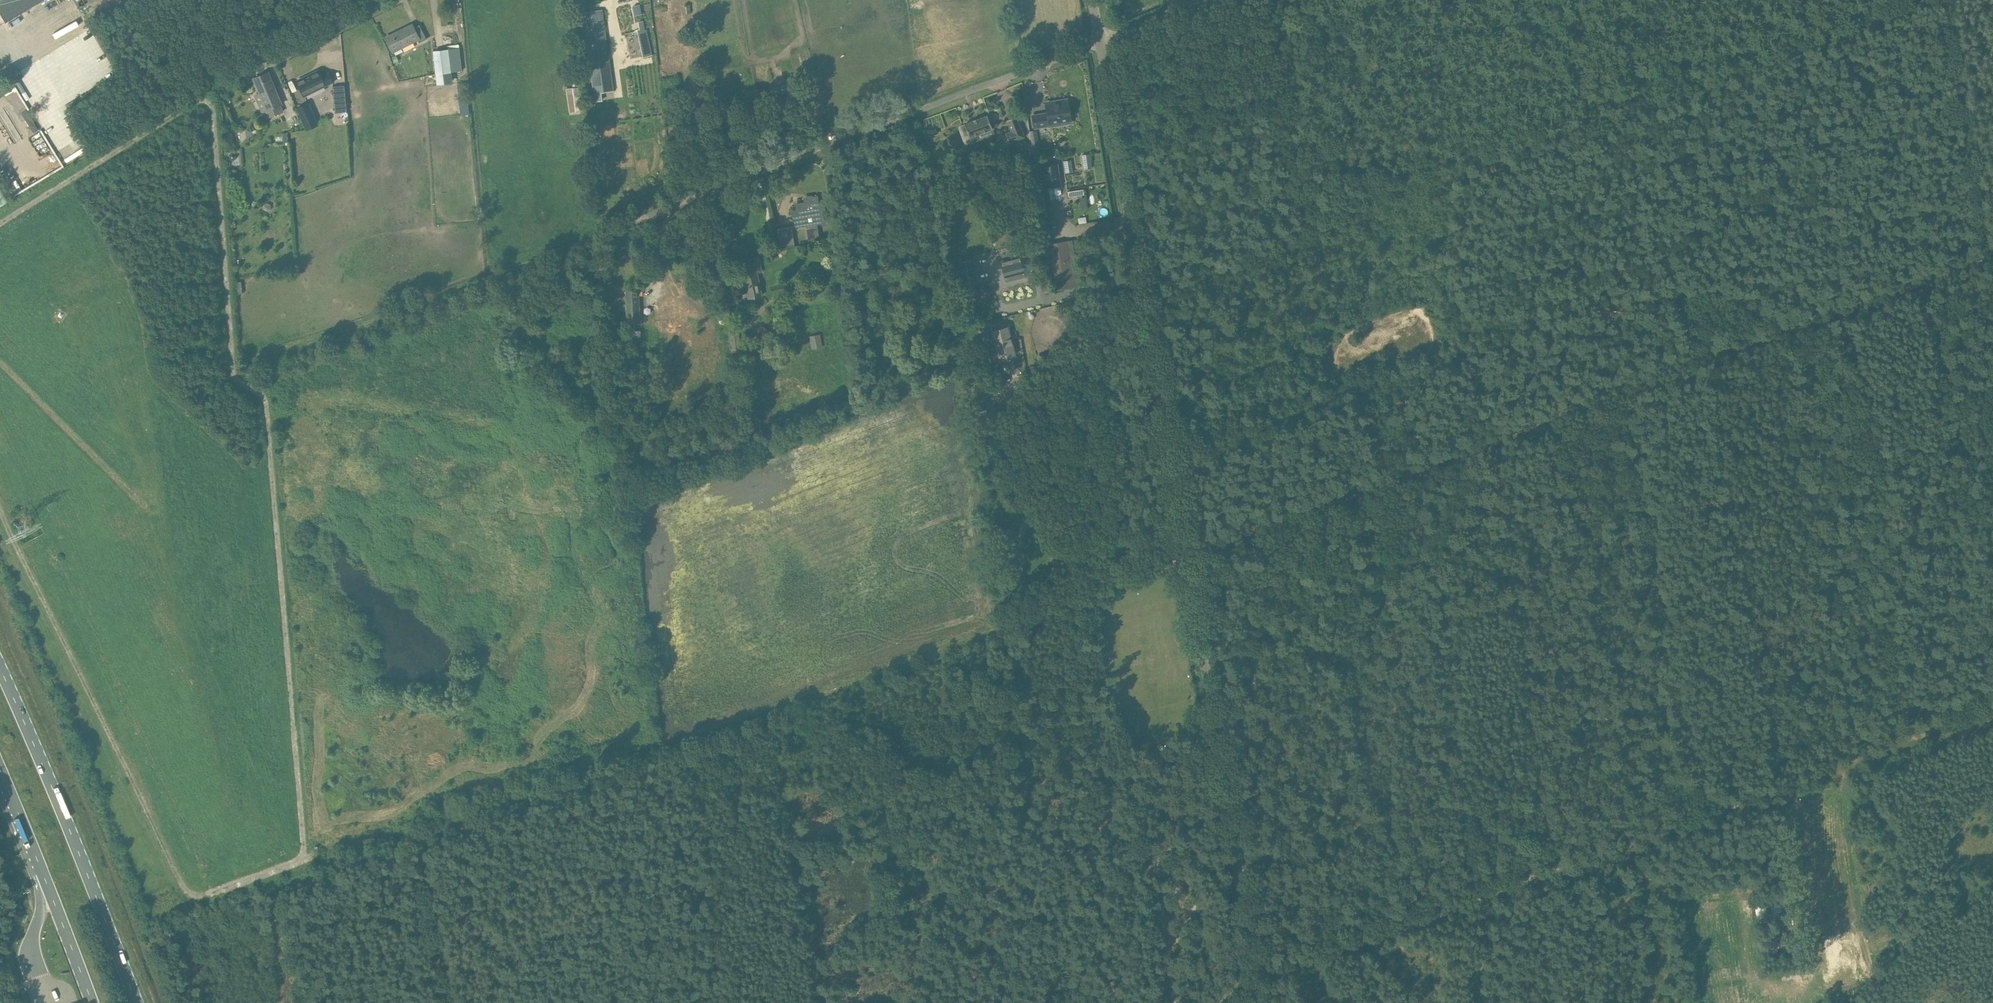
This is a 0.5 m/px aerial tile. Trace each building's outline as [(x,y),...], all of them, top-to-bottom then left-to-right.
[(5,22),(42,0),(0,0),(0,14),(5,22)] [(642,14),(640,4),(632,6),(634,16),(642,14)] [(582,13),(594,102),(601,101),(600,91),(614,90),(603,10),(596,11),(582,13)] [(415,29),(413,24),(386,37),(393,52),(418,39),(419,42),(427,39),(420,26),(415,29)] [(647,29),(638,31),(643,57),(653,55),(647,29)] [(462,70),(459,48),(433,51),(437,84),(453,83),(451,71),(462,70)] [(322,77),(319,70),(297,81),(304,96),(333,81),(329,73),(322,77)] [(254,78),(268,109),(266,110),(269,117),(283,111),(281,105),(280,105),(282,104),(268,72),(254,78)] [(467,96),(466,82),(459,83),(461,97),(467,96)] [(345,85),(333,86),(335,112),(347,111),(345,85)] [(584,110),(580,86),(566,88),(569,112),(584,110)] [(1047,102),(1049,114),(1051,125),(1070,122),(1067,106),(1066,107),(1065,100),(1047,102)] [(298,109),(306,130),(318,125),(309,104),(298,109)] [(1049,114),(1044,115),(1044,113),(1033,115),(1035,128),(1051,125),(1049,114)] [(973,120),(965,124),(970,137),(971,137),(972,140),(978,137),(977,134),(993,128),(990,122),(994,121),(991,115),(988,116),(987,115),(979,118),(973,120)] [(1011,131),(1006,133),(1009,142),(1024,137),(1016,116),(1007,120),(1011,131)] [(1041,159),(1036,130),(1030,131),(1035,160),(1041,159)] [(1090,154),(1082,155),(1084,169),(1091,168),(1090,154)] [(1065,172),(1073,171),(1071,160),(1064,161),(1065,172)] [(1061,185),(1058,163),(1043,166),(1046,188),(1061,185)] [(0,182),(0,206),(11,199),(0,182)] [(819,203),(818,195),(807,197),(807,201),(797,203),(795,205),(796,209),(791,210),(794,226),(796,227),(807,226),(808,224),(808,223),(815,222),(815,223),(817,225),(825,223),(825,219),(825,217),(824,217),(823,210),(824,208),(824,204),(822,203),(819,203)] [(788,238),(786,227),(777,229),(780,247),(795,244),(794,237),(788,238)] [(1054,243),(1049,243),(1055,279),(1053,279),(1055,288),(1055,290),(1080,286),(1079,283),(1079,281),(1077,268),(1071,269),(1068,250),(1066,241),(1054,243)] [(1020,256),(1001,261),(1006,281),(1025,276),(1033,274),(1028,254),(1020,256)] [(752,264),(742,266),(747,290),(750,290),(752,297),(762,295),(757,271),(763,270),(760,255),(754,257),(750,258),(752,264)] [(974,258),(958,263),(963,285),(980,280),(974,258)] [(618,283),(609,284),(610,293),(619,292),(618,283)] [(1047,283),(1041,285),(1042,292),(1049,290),(1047,283)] [(633,289),(633,288),(632,289),(626,289),(627,323),(640,323),(639,289),(633,289)] [(980,302),(978,294),(971,296),(972,303),(980,302)] [(687,300),(675,301),(676,318),(688,317),(688,318),(689,317),(687,297),(687,300)] [(1015,355),(1008,327),(993,331),(992,328),(983,331),(992,364),(988,365),(985,377),(976,380),(980,396),(994,392),(990,376),(1004,373),(1000,359),(1015,355)] [(820,333),(809,336),(812,349),(823,347),(820,333)] [(742,354),(735,355),(736,367),(737,366),(739,375),(744,375),(742,366),(744,366),(743,354),(742,354)] [(1013,448),(1017,469),(1024,467),(1019,447),(1013,448)] [(1046,478),(1056,483),(1058,477),(1048,473),(1046,478)] [(1793,916),(1790,901),(1783,902),(1771,904),(1755,907),(1757,922),(1793,916)]
